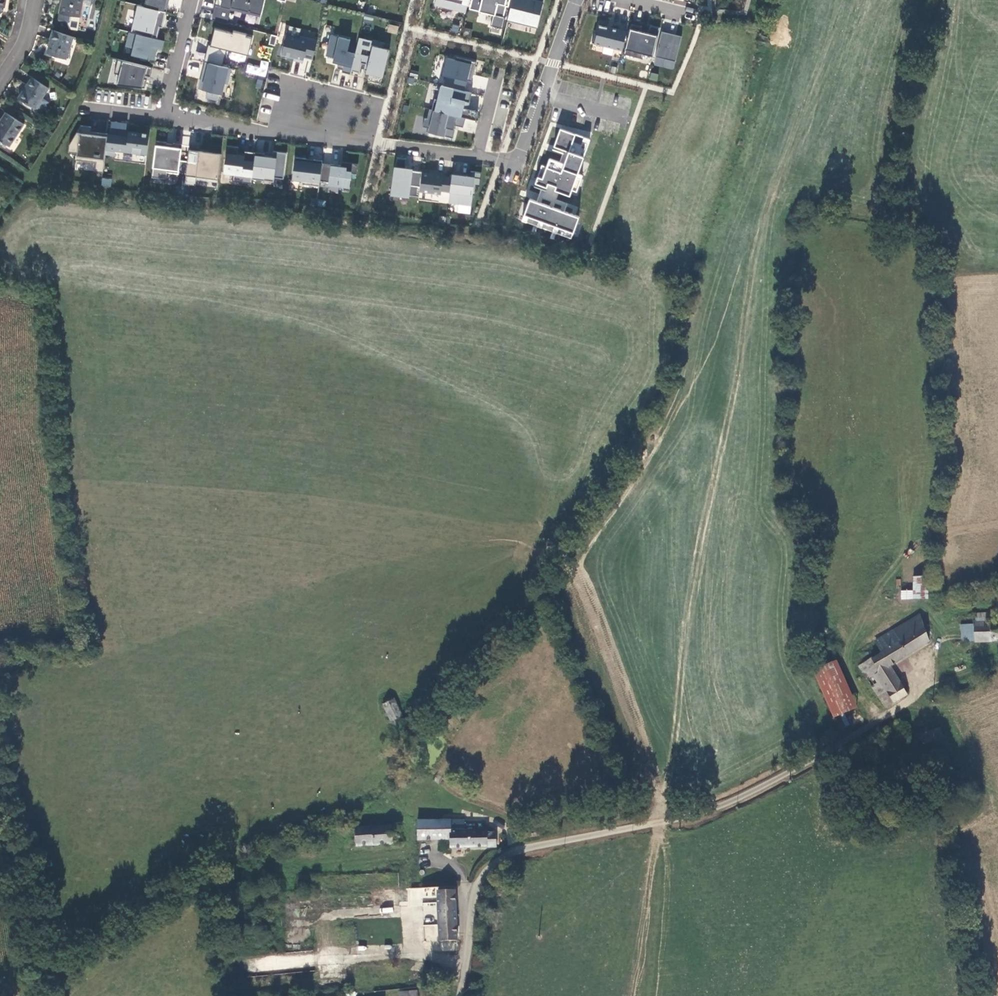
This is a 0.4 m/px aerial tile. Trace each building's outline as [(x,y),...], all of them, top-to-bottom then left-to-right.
[(83,0),(63,0),(62,4),(61,4),(60,8),(58,19),(60,23),(67,24),(71,22),(72,16),(80,18),(83,0)] [(144,5),(168,11),(170,2),(168,2),(168,0),(145,0),(144,5)] [(212,20),(227,23),(231,7),(261,14),(264,0),(216,0),(212,20)] [(470,0),(437,0),(437,2),(468,10),(470,0)] [(471,6),(495,12),(493,23),(505,26),(506,20),(507,14),(506,14),(508,3),(510,4),(511,0),(473,0),(471,6)] [(510,4),(506,20),(536,28),(543,0),(511,0),(510,4)] [(144,5),(139,4),(132,32),(158,38),(161,26),(161,25),(157,23),(158,20),(165,21),(168,11),(144,5)] [(629,29),(610,24),(610,22),(602,20),(599,30),(597,30),(594,40),(624,47),(629,29)] [(644,23),(633,21),(626,51),(644,56),(645,50),(655,53),(662,24),(652,22),(650,27),(650,30),(643,28),(643,25),(644,23)] [(490,26),(489,33),(501,34),(502,28),(490,26)] [(233,33),(215,28),(211,45),(208,44),(204,61),(205,62),(223,66),(226,49),(248,55),(253,38),(246,36),(247,34),(233,30),(233,33)] [(670,29),(663,28),(661,36),(668,38),(670,29)] [(668,38),(661,36),(657,53),(677,58),(684,33),(670,29),(668,38)] [(70,62),(78,39),(54,31),(51,41),(52,42),(51,44),(47,54),(70,62)] [(148,57),(156,59),(159,47),(164,48),(166,40),(158,38),(132,32),(131,31),(128,43),(135,45),(133,54),(142,56),(142,58),(147,60),(148,57)] [(344,70),(352,72),(353,69),(357,52),(349,50),(352,38),(333,33),(328,54),(336,56),(335,60),(340,62),(339,67),(344,68),(344,70)] [(277,36),(271,34),(268,44),(274,45),(277,36)] [(305,61),(306,56),(314,58),(319,39),(301,34),(301,37),(288,34),(286,44),(284,44),(282,53),(296,56),(295,59),(305,61)] [(373,39),(361,36),(357,52),(353,69),(361,71),(363,61),(367,62),(365,68),(368,69),(367,71),(384,75),(391,48),(372,43),(373,39)] [(478,59),(458,55),(457,57),(448,55),(444,72),(448,73),(446,83),(467,88),(469,80),(469,78),(474,79),(478,59)] [(153,66),(118,58),(115,72),(120,73),(117,83),(145,87),(147,78),(145,77),(146,74),(151,75),(153,66)] [(260,60),(259,66),(247,64),(245,73),(265,77),(269,61),(260,60)] [(223,66),(205,62),(203,72),(204,72),(199,89),(207,91),(206,98),(217,101),(218,93),(221,95),(224,83),(228,84),(232,69),(223,66)] [(415,84),(416,75),(409,73),(408,83),(415,84)] [(35,109),(48,88),(32,78),(24,89),(18,98),(35,109)] [(471,99),(472,100),(474,90),(467,88),(446,83),(444,83),(440,97),(437,96),(434,108),(468,116),(478,118),(481,109),(469,106),(471,99)] [(458,123),(466,125),(468,116),(434,108),(432,107),(429,116),(427,116),(425,125),(433,127),(432,130),(457,136),(459,127),(457,126),(458,123)] [(6,114),(1,121),(2,122),(0,125),(0,141),(9,147),(24,125),(6,114)] [(114,121),(113,134),(130,136),(130,130),(128,130),(129,123),(114,121)] [(79,132),(71,144),(71,152),(79,153),(78,160),(98,162),(99,161),(107,162),(108,153),(110,133),(99,132),(99,134),(92,134),(93,131),(93,126),(83,125),(82,132),(79,132)] [(590,140),(560,129),(553,149),(563,154),(560,161),(549,158),(546,167),(541,165),(534,184),(546,189),(547,184),(556,187),(555,191),(569,197),(571,190),(576,192),(582,176),(577,174),(590,140)] [(152,133),(130,130),(130,136),(113,134),(110,133),(108,153),(117,155),(118,150),(149,153),(152,133)] [(190,160),(192,145),(175,142),(175,146),(168,145),(169,141),(158,140),(154,176),(169,178),(170,172),(181,173),(182,159),(190,160)] [(203,144),(192,143),(192,145),(190,160),(188,174),(221,178),(224,152),(211,150),(210,154),(202,153),(203,144)] [(229,144),(226,171),(236,172),(235,180),(254,182),(258,151),(247,149),(246,154),(240,154),(241,145),(229,144)] [(258,151),(254,182),(275,185),(276,176),(285,177),(288,151),(275,150),(274,156),(266,155),(266,152),(258,151)] [(422,194),(422,189),(425,171),(425,170),(407,168),(408,156),(398,155),(394,191),(422,194)] [(322,185),(322,179),(322,178),(325,161),(325,159),(316,158),(316,160),(308,159),(308,157),(298,156),(295,177),(306,179),(305,183),(322,185)] [(348,164),(344,164),(325,161),(322,178),(331,180),(331,181),(352,183),(354,171),(359,172),(361,162),(348,160),(348,164)] [(97,171),(105,172),(107,162),(99,161),(98,162),(97,171)] [(473,169),(473,174),(469,174),(469,175),(455,174),(454,175),(453,190),(451,200),(474,203),(475,192),(477,193),(479,183),(482,184),(484,170),(473,169)] [(437,170),(437,172),(425,171),(422,189),(443,192),(444,189),(453,190),(454,175),(446,174),(446,171),(437,170)] [(220,181),(221,178),(188,174),(187,182),(198,184),(198,178),(220,181)] [(186,194),(187,186),(179,185),(178,193),(186,194)] [(579,217),(529,199),(521,221),(571,239),(579,217)] [(915,597),(927,597),(927,576),(914,576),(915,597)] [(991,625),(991,615),(974,615),(974,624),(961,624),(961,644),(975,644),(997,644),(997,625),(991,625)] [(860,666),(884,709),(908,696),(890,669),(929,644),(920,618),(877,642),(883,653),(873,659),(873,658),(860,666)] [(837,660),(814,670),(834,716),(858,706),(837,660)] [(398,719),(403,716),(395,698),(382,704),(394,731),(401,727),(398,719)] [(937,730),(919,737),(921,745),(940,738),(937,730)] [(467,820),(420,821),(421,839),(453,839),(454,848),(499,847),(498,833),(490,833),(489,830),(468,831),(467,820)] [(392,826),(356,829),(357,841),(357,847),(393,844),(393,840),(393,834),(392,826)] [(357,850),(357,847),(357,841),(347,842),(347,850),(357,850)] [(428,941),(461,938),(458,886),(439,887),(440,901),(425,902),(428,941)] [(424,887),(425,902),(440,901),(439,887),(424,887)]
